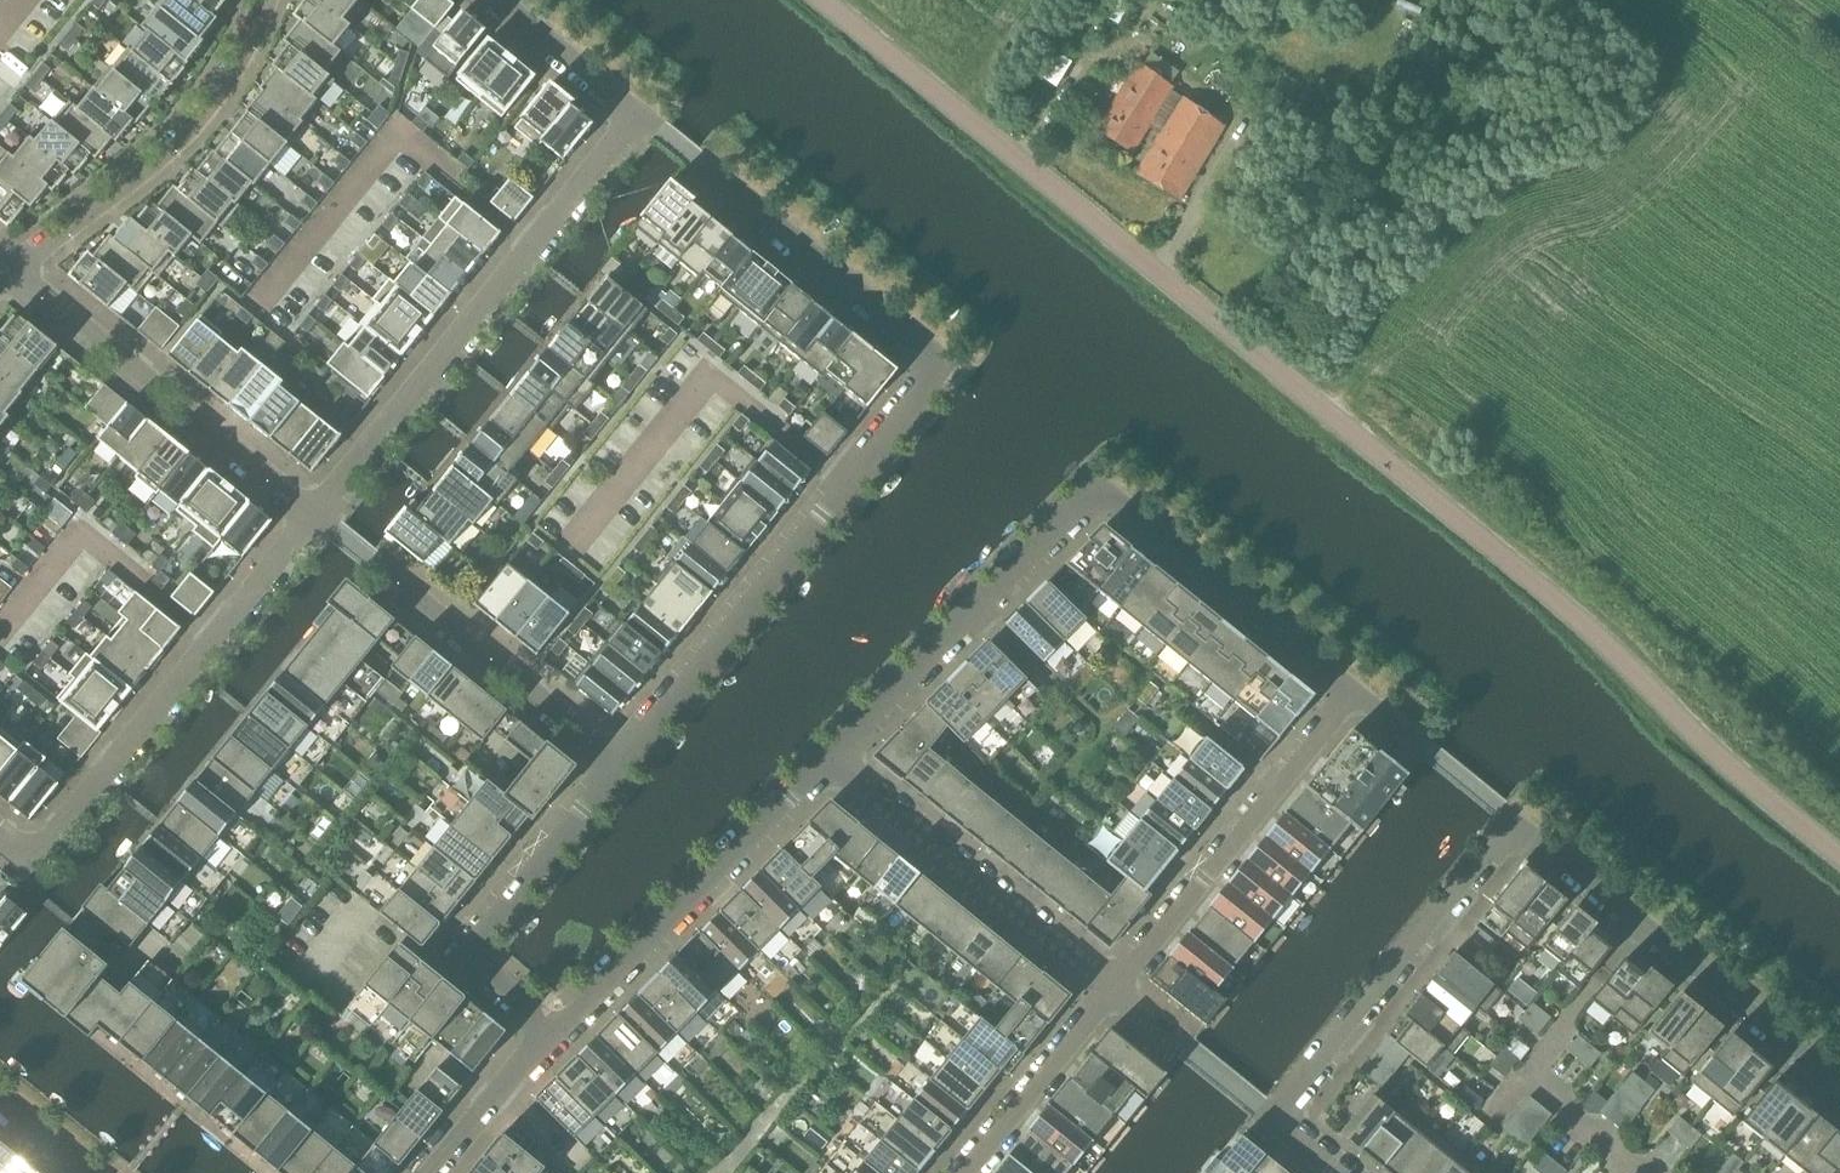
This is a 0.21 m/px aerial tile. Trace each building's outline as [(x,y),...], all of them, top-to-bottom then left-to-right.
[(59,16),(74,0),(42,0),(59,16)] [(92,4),(99,10),(107,0),(95,0),(92,4)] [(159,8),(160,7),(203,42),(203,41),(215,26),(214,25),(219,19),(215,17),(215,18),(193,0),(161,0),(156,6),(159,8)] [(215,18),(215,17),(227,2),(226,1),(227,0),(193,0),(215,18)] [(298,11),(294,16),(299,20),(300,19),(334,47),(335,47),(352,26),(349,24),(348,25),(318,0),(305,0),(297,9),(298,11)] [(348,25),(349,24),(365,3),(361,0),(318,0),(348,25)] [(440,0),(419,0),(412,10),(424,20),(440,0)] [(436,29),(455,5),(449,0),(440,0),(424,20),(436,29)] [(149,32),(189,65),(202,49),(201,48),(205,42),(203,41),(203,42),(160,7),(159,8),(143,28),(148,33),(149,32)] [(35,40),(54,25),(43,10),(24,25),(35,40)] [(458,68),(487,31),(486,30),(465,13),(464,13),(463,12),(434,48),(458,68)] [(284,42),(288,45),(289,44),(325,73),(325,72),(342,52),(335,47),(334,47),(300,19),(299,20),(287,35),(288,36),(284,42)] [(75,40),(84,29),(76,23),(68,34),(75,40)] [(133,53),(174,86),(187,70),(186,69),(189,65),(149,32),(148,33),(133,52),(133,53)] [(59,45),(66,51),(75,40),(68,34),(59,45)] [(507,53),(490,40),(489,40),(456,80),(480,100),(514,58),(507,53)] [(316,102),(317,102),(335,80),(325,72),(325,73),(289,44),(288,45),(276,60),(277,61),(273,66),(275,68),(276,67),(317,101),(316,102)] [(156,106),(160,101),(162,102),(174,86),(133,53),(133,52),(129,48),(112,69),(156,105),(156,106)] [(392,62),(405,67),(409,53),(396,49),(392,62)] [(518,62),(514,58),(480,100),(502,118),(535,77),(534,76),(518,62)] [(401,80),(405,67),(392,62),(388,76),(401,80)] [(35,74),(42,80),(51,69),(43,63),(35,74)] [(1096,130),(1133,152),(1173,88),(1137,63),(1096,130)] [(112,69),(111,67),(93,89),(94,91),(95,90),(137,123),(136,124),(138,125),(142,120),(144,121),(156,106),(156,105),(112,69)] [(301,120),(316,102),(317,101),(276,67),(275,68),(263,83),(264,84),(260,90),(261,91),(262,90),(301,121),(301,120)] [(42,80),(35,74),(26,85),(33,91),(42,80)] [(383,79),(380,84),(393,94),(395,88),(383,79)] [(538,147),(574,102),(574,101),(553,84),(552,84),(551,83),(514,128),(538,147)] [(124,139),(136,124),(137,123),(95,90),(94,91),(79,109),(79,110),(116,140),(115,141),(119,143),(123,138),(124,139)] [(288,146),(290,148),(308,126),(301,120),(301,121),(262,90),(261,91),(249,105),(250,107),(246,112),(247,111),(288,145),(288,146)] [(1181,98),(1135,173),(1180,199),(1223,126),(1181,98)] [(79,110),(79,109),(70,102),(54,122),(53,123),(95,156),(94,157),(98,160),(102,155),(103,156),(115,141),(116,140),(79,110)] [(538,147),(538,148),(543,142),(565,161),(594,125),(593,124),(572,106),(575,103),(574,102),(538,147)] [(2,115),(9,121),(18,110),(10,104),(2,115)] [(374,113),(385,122),(391,114),(380,106),(374,113)] [(235,128),(232,133),(272,165),(288,146),(288,145),(247,111),(246,112),(234,127),(235,128)] [(385,122),(374,113),(368,121),(379,129),(385,122)] [(2,115),(0,117),(0,132),(9,121),(2,115)] [(418,116),(412,124),(423,133),(430,125),(418,116)] [(72,174),(76,177),(81,171),(82,172),(94,157),(95,156),(53,123),(54,122),(53,122),(53,123),(37,142),(36,143),(73,173),(72,174)] [(253,185),(255,186),(272,165),(232,133),(228,137),(227,136),(215,151),(214,152),(254,184),(253,185)] [(362,150),(368,142),(357,134),(351,141),(362,150)] [(36,143),(37,142),(32,138),(15,159),(50,188),(50,189),(55,193),(59,188),(60,189),(72,174),(73,173),(36,143)] [(0,148),(0,180),(28,203),(27,205),(32,209),(36,203),(37,204),(50,189),(50,188),(15,159),(1,147),(0,148)] [(196,171),(237,205),(238,204),(253,185),(254,184),(214,152),(215,151),(214,151),(210,156),(209,155),(197,170),(196,171)] [(457,160),(468,169),(475,162),(464,153),(457,160)] [(345,171),(351,163),(341,154),(334,162),(345,171)] [(218,224),(222,227),(240,205),(238,204),(237,205),(196,171),(197,170),(195,169),(191,175),(190,174),(178,189),(177,190),(219,223),(218,224)] [(433,178),(425,172),(416,183),(424,190),(433,178)] [(329,191),(335,183),(324,174),(318,182),(329,191)] [(535,199),(511,179),(501,192),(524,211),(535,199)] [(0,180),(0,220),(9,227),(11,225),(12,225),(25,209),(24,208),(27,205),(28,203),(0,180)] [(672,182),(635,227),(656,244),(693,198),(674,182),(673,183),(672,182)] [(157,206),(156,207),(193,236),(192,237),(201,245),(218,224),(219,223),(177,190),(178,189),(175,186),(170,192),(169,191),(157,206)] [(524,211),(501,192),(491,204),(515,223),(524,211)] [(408,193),(399,204),(407,210),(416,199),(408,193)] [(312,211),(318,204),(308,195),(301,203),(312,211)] [(448,226),(448,225),(485,255),(487,252),(490,248),(500,235),(501,234),(456,197),(439,218),(448,226)] [(659,245),(677,260),(711,219),(692,204),(695,200),(694,199),(693,198),(656,244),(659,246),(659,245)] [(156,207),(157,206),(154,203),(149,209),(148,208),(136,223),(135,223),(176,256),(175,257),(176,258),(176,257),(192,237),(193,236),(156,207)] [(391,213),(382,225),(390,231),(399,220),(391,213)] [(296,232),(302,224),(291,215),(285,223),(296,232)] [(136,223),(132,219),(128,225),(126,224),(114,239),(155,273),(154,274),(158,277),(175,257),(176,256),(135,223),(136,223)] [(711,219),(677,260),(698,277),(731,236),(725,230),(711,219)] [(471,271),(474,267),(485,255),(448,225),(448,226),(432,246),(468,275),(471,271)] [(366,245),(374,251),(383,240),(375,234),(366,245)] [(279,252),(286,244),(275,235),(269,243),(279,252)] [(128,286),(137,294),(154,274),(155,273),(114,239),(111,236),(107,241),(105,240),(93,255),(93,256),(128,285),(128,286)] [(703,273),(723,289),(752,252),(731,236),(698,277),(700,278),(703,273)] [(432,246),(415,266),(452,296),(455,292),(458,288),(468,275),(432,246)] [(72,274),(69,276),(109,309),(128,286),(128,285),(93,256),(93,255),(89,252),(85,257),(83,256),(70,273),(72,274)] [(752,252),(723,289),(719,294),(740,310),(774,268),(769,264),(768,265),(756,255),(752,252)] [(359,254),(349,265),(357,272),(366,260),(359,254)] [(635,274),(612,255),(598,272),(607,279),(621,290),(622,289),(635,274)] [(263,272),(269,265),(258,256),(252,264),(263,272)] [(415,266),(411,262),(395,282),(390,278),(390,279),(435,316),(438,312),(441,308),(452,296),(415,266)] [(740,310),(761,327),(794,286),(779,274),(780,273),(774,268),(740,310)] [(202,278),(213,286),(219,278),(209,270),(202,278)] [(342,275),(333,286),(341,292),(350,281),(342,275)] [(196,285),(207,294),(213,286),(202,278),(196,285)] [(435,316),(390,279),(373,299),(419,337),(424,331),(423,331),(424,330),(435,316)] [(621,290),(607,279),(588,302),(629,336),(649,311),(622,289),(621,290)] [(636,291),(647,300),(654,292),(643,283),(636,291)] [(794,286),(761,327),(782,344),(815,303),(806,296),(794,286)] [(326,295),(317,306),(324,312),(333,301),(326,295)] [(243,308),(232,298),(226,306),(237,315),(243,308)] [(413,343),(414,342),(415,343),(419,337),(373,299),(372,300),(377,304),(361,323),(402,357),(413,343)] [(177,311),(184,317),(193,306),(185,300),(177,311)] [(629,336),(588,302),(569,326),(610,359),(629,336)] [(669,317),(675,310),(665,302),(659,309),(669,317)] [(782,344),(802,361),(836,320),(827,313),(815,303),(782,344)] [(138,331),(151,342),(170,319),(157,308),(138,331)] [(243,308),(237,315),(248,324),(254,317),(243,308)] [(669,317),(679,325),(685,318),(675,310),(669,317)] [(58,348),(59,347),(19,315),(17,318),(15,317),(2,333),(4,334),(0,338),(40,371),(58,348)] [(309,315),(300,327),(308,333),(317,321),(309,315)] [(223,332),(202,316),(169,356),(170,357),(170,358),(189,373),(223,332)] [(161,351),(180,327),(170,319),(151,342),(161,351)] [(836,320),(802,361),(822,377),(826,372),(827,373),(856,337),(848,330),(836,320)] [(402,357),(361,323),(345,344),(386,377),(388,374),(391,370),(402,357)] [(610,359),(569,326),(549,350),(595,387),(596,386),(591,382),(610,359)] [(661,339),(669,346),(678,335),(670,328),(661,339)] [(189,373),(210,390),(239,353),(220,337),(224,333),(223,332),(189,373)] [(283,341),(273,332),(267,340),(277,348),(283,341)] [(708,350),(715,342),(704,333),(697,341),(708,350)] [(848,390),(877,354),(856,337),(827,373),(826,372),(822,377),(817,383),(836,398),(844,387),(848,390)] [(22,392),(40,371),(0,338),(0,376),(21,393),(22,392)] [(283,341),(277,348),(288,357),(295,350),(283,341)] [(708,350),(719,359),(726,351),(715,342),(708,350)] [(386,377),(345,344),(328,365),(330,367),(340,375),(339,375),(350,383),(361,392),(368,398),(369,396),(370,397),(372,394),(375,390),(386,377)] [(210,390),(230,406),(263,365),(244,349),(240,354),(239,353),(210,390)] [(595,387),(549,350),(530,373),(576,410),(595,387)] [(877,354),(848,390),(868,407),(898,371),(896,370),(897,369),(879,355),(877,354)] [(250,423),(284,382),(263,365),(230,406),(250,423)] [(324,373),(313,365),(307,372),(318,381),(324,373)] [(640,365),(631,376),(639,383),(648,372),(640,365)] [(749,383),(755,375),(744,366),(738,374),(749,383)] [(576,410),(530,373),(511,397),(552,430),(571,407),(575,411),(576,410)] [(350,383),(339,375),(334,382),(344,391),(350,383)] [(749,383),(760,392),(766,384),(755,375),(749,383)] [(7,414),(24,394),(22,392),(21,393),(0,376),(0,410),(7,415),(7,414)] [(639,383),(631,376),(622,387),(630,394),(639,383)] [(250,423),(271,439),(300,403),(282,387),(285,383),(284,382),(250,423)] [(361,392),(350,383),(344,391),(355,399),(361,392)] [(84,407),(97,417),(116,393),(104,384),(103,385),(84,407)] [(128,403),(116,393),(97,417),(109,427),(128,403)] [(552,430),(511,397),(492,421),(528,450),(547,427),(552,431),(552,430)] [(779,407),(789,415),(796,407),(785,399),(779,407)] [(129,404),(128,403),(109,427),(98,440),(100,441),(119,457),(149,420),(129,404)] [(271,439),(291,456),(321,419),(300,403),(271,439)] [(15,420),(7,414),(7,415),(0,410),(0,439),(15,420)] [(601,413),(592,424),(600,430),(609,419),(601,413)] [(824,413),(814,425),(838,444),(848,432),(824,413)] [(741,432),(750,421),(742,415),(733,426),(741,432)] [(313,473),(342,437),(321,419),(291,456),(311,472),(313,473)] [(119,457),(139,473),(140,473),(169,437),(169,436),(168,435),(151,422),(150,420),(150,421),(149,420),(119,457)] [(528,450),(492,421),(473,444),(509,474),(528,450)] [(600,430),(592,424),(584,435),(591,441),(600,430)] [(838,444),(814,425),(804,437),(828,456),(838,444)] [(157,495),(161,490),(160,490),(190,453),(189,453),(189,452),(188,451),(172,438),(170,437),(169,437),(140,473),(139,473),(135,477),(157,495)] [(775,442),(759,462),(795,491),(812,471),(775,442)] [(509,474),(473,444),(454,468),(495,501),(499,505),(518,481),(509,474)] [(708,456),(716,462),(725,451),(717,445),(708,456)] [(69,465),(78,454),(70,448),(61,459),(69,465)] [(190,453),(160,490),(161,490),(180,506),(181,506),(210,470),(209,469),(210,469),(191,453),(190,454),(190,453)] [(707,473),(716,462),(708,456),(700,467),(707,473)] [(738,479),(779,512),(795,491),(759,462),(754,458),(738,479)] [(60,476),(69,465),(61,459),(52,469),(60,476)] [(563,460),(554,471),(562,477),(571,466),(563,460)] [(434,492),(475,525),(495,501),(454,468),(434,492)] [(176,510),(196,527),(197,527),(231,485),(226,481),(225,481),(211,470),(210,470),(181,506),(180,506),(176,510)] [(562,477),(554,471),(545,482),(553,488),(562,477)] [(44,472),(41,476),(49,483),(52,478),(44,472)] [(46,494),(46,493),(52,485),(49,483),(41,476),(34,485),(46,494)] [(725,502),(763,533),(767,528),(766,527),(779,512),(738,479),(721,499),(725,502)] [(214,549),(222,540),(221,539),(250,503),(250,502),(236,491),(237,490),(231,485),(197,527),(196,527),(193,531),(214,549)] [(676,497),(683,503),(692,492),(684,486),(676,497)] [(81,489),(73,499),(72,500),(79,506),(88,495),(81,489)] [(475,525),(434,492),(415,515),(452,545),(470,522),(475,526),(475,525)] [(96,501),(88,495),(79,506),(87,512),(96,501)] [(674,514),(683,503),(676,497),(667,508),(674,514)] [(763,533),(725,502),(708,522),(746,553),(758,539),(763,533)] [(250,503),(221,539),(222,540),(243,557),(244,558),(273,522),(272,521),(272,520),(251,503),(251,504),(250,503)] [(524,504),(514,517),(524,524),(534,512),(524,504)] [(452,545),(415,515),(407,509),(394,525),(387,534),(423,563),(442,539),(451,546),(452,545)] [(684,537),(729,573),(746,553),(708,522),(701,516),(684,537)] [(56,535),(62,527),(51,518),(45,526),(56,535)] [(120,539),(129,528),(121,522),(112,533),(120,539)] [(643,537),(650,544),(659,533),(651,526),(643,537)] [(1081,614),(1099,592),(1098,591),(1132,549),(1104,526),(1048,583),(1080,615),(1081,614)] [(120,539),(128,545),(137,534),(129,528),(120,539)] [(544,542),(533,533),(527,541),(538,550),(544,542)] [(501,546),(509,552),(517,541),(510,535),(501,546)] [(713,594),(729,573),(684,537),(682,535),(666,556),(672,560),(713,594)] [(642,555),(650,544),(643,537),(634,548),(642,555)] [(39,556),(46,548),(35,539),(28,547),(39,556)] [(508,553),(509,552),(501,546),(492,557),(500,563),(508,553)] [(1099,592),(1121,610),(1155,567),(1132,549),(1098,591),(1099,592)] [(161,554),(152,565),(160,572),(169,560),(161,554)] [(575,567),(564,558),(558,566),(568,574),(575,567)] [(23,576),(29,568),(18,559),(12,567),(23,576)] [(659,584),(696,614),(713,594),(672,560),(655,581),(659,584)] [(509,564),(495,581),(475,605),(496,622),(529,581),(509,564)] [(491,566),(485,573),(489,576),(494,580),(499,573),(491,566)] [(575,567),(568,574),(579,583),(586,576),(575,567)] [(610,578),(618,584),(626,573),(618,567),(610,578)] [(1121,610),(1143,628),(1178,586),(1155,567),(1121,610)] [(109,570),(100,581),(108,588),(116,578),(117,576),(109,570)] [(152,581),(163,590),(172,579),(161,570),(160,572),(156,577),(152,581)] [(475,605),(495,581),(494,580),(489,576),(485,573),(483,571),(463,595),(475,605)] [(182,586),(205,605),(215,593),(214,592),(191,574),(182,586)] [(610,578),(601,589),(609,595),(618,584),(610,578)] [(13,589),(2,579),(0,581),(0,591),(6,596),(13,589)] [(358,626),(378,643),(396,620),(348,581),(331,603),(359,625),(358,626)] [(517,638),(550,598),(529,581),(496,622),(517,638)] [(1087,621),(1081,614),(1080,615),(1048,583),(1027,604),(1066,642),(1087,621)] [(696,614),(659,584),(642,604),(680,634),(696,614)] [(205,605),(182,586),(172,598),(196,617),(205,605)] [(1200,604),(1178,586),(1143,628),(1166,646),(1200,604)] [(119,614),(123,617),(124,617),(164,649),(165,649),(175,637),(179,632),(181,630),(180,630),(181,628),(136,592),(135,593),(119,614)] [(571,615),(550,598),(517,638),(536,654),(537,654),(538,655),(571,615)] [(76,611),(84,618),(92,607),(85,600),(76,611)] [(358,626),(359,625),(331,603),(313,624),(320,630),(321,629),(342,646),(362,662),(378,643),(358,626)] [(642,604),(626,625),(663,655),(680,634),(642,604)] [(1045,663),(1066,642),(1027,604),(1006,625),(1045,663)] [(1166,646),(1189,664),(1223,622),(1200,604),(1166,646)] [(577,619),(585,625),(593,614),(586,608),(577,619)] [(76,611),(67,622),(75,629),(84,618),(76,611)] [(123,617),(107,637),(148,670),(148,669),(149,670),(151,667),(154,663),(164,650),(164,649),(124,617),(123,617)] [(576,636),(585,625),(577,619),(568,630),(576,636)] [(609,645),(646,675),(663,655),(626,625),(622,622),(605,642),(609,645)] [(1211,683),(1246,641),(1223,622),(1189,664),(1211,683)] [(303,651),(324,668),(344,683),(345,684),(362,662),(342,646),(321,629),(320,630),(303,651)] [(147,671),(148,670),(107,637),(91,657),(131,690),(132,689),(132,690),(135,687),(134,686),(137,682),(139,681),(148,671),(147,671)] [(411,683),(436,652),(417,637),(393,668),(411,683)] [(560,639),(551,650),(559,657),(568,646),(560,639)] [(59,647),(52,641),(43,652),(51,658),(59,647)] [(1211,683),(1234,701),(1268,659),(1246,641),(1211,683)] [(989,642),(968,664),(1007,702),(1028,680),(989,642)] [(646,675),(609,645),(593,665),(630,695),(646,675)] [(324,668),(303,651),(286,673),(307,690),(306,690),(326,706),(345,684),(344,683),(324,668)] [(42,669),(51,658),(43,652),(34,663),(35,664),(42,669)] [(429,697),(454,667),(436,652),(411,683),(429,697)] [(74,678),(116,711),(121,706),(120,705),(121,704),(131,691),(131,690),(91,657),(87,653),(69,674),(74,678)] [(1234,701),(1256,719),(1291,677),(1268,659),(1234,701)] [(593,665),(589,662),(572,683),(613,716),(630,695),(593,665)] [(968,664),(948,684),(986,723),(1007,702),(968,664)] [(447,712),(471,681),(454,667),(429,697),(447,712)] [(268,694),(289,711),(309,728),(326,706),(306,690),(307,690),(286,673),(268,694)] [(1314,696),(1291,677),(1256,719),(1280,738),(1314,696)] [(116,711),(74,678),(58,697),(57,699),(60,701),(77,715),(101,734),(102,733),(99,731),(110,717),(111,716),(112,717),(116,711)] [(17,689),(28,698),(35,690),(24,681),(17,689)] [(465,726),(489,696),(471,681),(447,712),(465,726)] [(965,744),(986,723),(948,684),(927,705),(949,727),(948,727),(965,744)] [(40,707),(46,699),(35,690),(28,698),(40,707)] [(289,711),(268,694),(250,716),(271,733),(291,750),(309,728),(289,711)] [(465,726),(483,742),(508,711),(489,696),(465,726)] [(399,698),(393,705),(401,712),(402,712),(408,705),(399,698)] [(367,710),(382,722),(390,712),(375,699),(367,710)] [(875,758),(904,781),(930,750),(948,727),(949,727),(927,705),(906,727),(875,758)] [(68,726),(92,745),(101,734),(77,715),(68,726)] [(253,755),(274,772),(291,750),(271,733),(250,716),(232,738),(253,755)] [(424,728),(430,733),(437,724),(431,719),(424,728)] [(522,722),(506,742),(533,764),(535,765),(551,746),(522,722)] [(68,726),(58,739),(80,757),(82,758),(92,745),(68,726)] [(442,744),(447,737),(435,727),(429,734),(442,744)] [(0,732),(0,774),(23,746),(22,746),(2,729),(0,732)] [(1306,787),(1363,833),(1409,775),(1380,752),(1380,753),(1353,730),(1306,787)] [(236,777),(256,793),(274,772),(253,755),(232,738),(215,760),(236,777)] [(1207,739),(1190,760),(1228,790),(1245,769),(1207,739)] [(10,804),(39,767),(40,768),(47,759),(26,741),(22,746),(23,746),(0,774),(0,796),(9,803),(10,804)] [(508,795),(507,797),(530,815),(529,816),(534,820),(577,767),(551,746),(535,765),(533,764),(508,795)] [(462,747),(455,755),(465,764),(467,762),(472,755),(462,747)] [(950,766),(930,750),(904,781),(925,798),(950,766)] [(218,799),(238,815),(256,793),(236,777),(215,760),(197,782),(218,799)] [(1174,780),(1212,810),(1228,790),(1190,760),(1174,780)] [(970,783),(950,766),(925,798),(945,814),(970,783)] [(31,820),(60,784),(59,783),(40,768),(39,767),(10,804),(30,820),(30,819),(31,820)] [(489,780),(470,803),(512,837),(529,816),(530,815),(507,797),(508,795),(489,780)] [(1174,780),(1157,801),(1196,830),(1212,810),(1174,780)] [(179,804),(200,821),(221,837),(238,815),(218,799),(197,782),(179,804)] [(970,783),(945,814),(965,830),(990,799),(970,783)] [(1362,834),(1363,833),(1306,787),(1285,814),(1341,859),(1362,834)] [(1010,815),(990,799),(965,830),(985,847),(1010,815)] [(1157,801),(1141,821),(1179,851),(1196,830),(1157,801)] [(813,879),(828,864),(836,854),(860,825),(831,802),(807,826),(784,850),(813,879)] [(470,803),(453,825),(494,859),(512,837),(470,803)] [(200,821),(179,804),(162,826),(183,843),(203,859),(221,837),(200,821)] [(1340,861),(1341,859),(1285,814),(1266,837),(1322,883),(1340,861)] [(1010,815),(985,847),(1005,863),(1030,832),(1010,815)] [(1141,821),(1124,841),(1163,871),(1179,851),(1141,821)] [(453,825),(435,847),(477,881),(494,859),(453,825)] [(836,854),(828,864),(849,880),(880,841),(860,825),(836,854)] [(144,847),(165,865),(185,881),(203,859),(183,843),(162,826),(144,847)] [(1051,848),(1030,832),(1005,863),(1025,879),(1051,848)] [(1304,906),(1322,883),(1266,837),(1247,860),(1304,906)] [(856,873),(875,889),(900,858),(880,841),(849,880),(850,881),(856,873)] [(1107,862),(1126,878),(1127,878),(1146,892),(1146,891),(1163,871),(1124,841),(1107,862)] [(395,851),(387,845),(373,862),(381,869),(382,869),(396,852),(395,851)] [(165,865),(144,847),(126,869),(147,886),(168,903),(185,881),(165,865)] [(459,903),(477,881),(435,847),(417,869),(459,903)] [(1051,848),(1025,879),(1045,895),(1071,864),(1051,848)] [(776,858),(763,871),(801,909),(822,888),(813,879),(784,850),(781,853),(776,858)] [(875,889),(895,906),(921,874),(900,858),(875,889)] [(1302,907),(1304,906),(1247,860),(1228,884),(1285,929),(1302,907)] [(1091,881),(1071,864),(1045,895),(1066,912),(1091,881)] [(1534,896),(1545,883),(1535,875),(1535,876),(1525,867),(1497,901),(1497,900),(1480,921),(1501,938),(1506,933),(1505,932),(1534,896)] [(108,891),(129,908),(150,925),(168,903),(147,886),(126,869),(109,890),(108,891)] [(417,869),(400,891),(441,924),(459,903),(417,869)] [(374,878),(366,871),(352,889),(353,889),(361,896),(375,878),(374,878)] [(781,930),(801,909),(763,871),(760,874),(755,879),(742,892),(781,930)] [(895,906),(916,922),(941,891),(921,874),(895,906)] [(1126,878),(1111,897),(1086,928),(1110,948),(1135,917),(1152,896),(1146,891),(1146,892),(1127,878),(1126,878)] [(1091,881),(1066,912),(1086,928),(1111,897),(1091,881)] [(1545,883),(1534,896),(1505,932),(1506,933),(1527,950),(1567,901),(1545,883)] [(1266,952),(1285,929),(1228,884),(1210,907),(1266,952)] [(83,908),(111,931),(132,947),(150,925),(129,908),(108,891),(109,890),(102,885),(83,908)] [(441,924),(400,891),(381,913),(423,947),(441,924)] [(941,891),(916,922),(936,938),(961,907),(941,891)] [(760,951),(781,930),(742,892),(740,894),(734,900),(721,913),(760,951)] [(29,915),(7,897),(0,905),(0,950),(29,915)] [(936,938),(956,955),(982,924),(961,907),(936,938)] [(1266,953),(1266,952),(1210,907),(1209,908),(1210,908),(1190,933),(1189,932),(1188,933),(1233,970),(1234,969),(1233,968),(1254,943),(1266,953)] [(1590,932),(1590,933),(1597,925),(1574,907),(1556,930),(1542,947),(1563,964),(1564,964),(1590,932)] [(83,908),(74,920),(101,942),(102,943),(111,931),(83,908)] [(740,972),(760,951),(721,913),(719,915),(714,920),(701,933),(740,972)] [(956,955),(977,971),(1002,940),(982,924),(956,955)] [(1476,926),(1469,936),(1491,954),(1499,944),(1476,926)] [(20,979),(66,1018),(91,989),(91,990),(110,967),(64,928),(20,979)] [(1611,949),(1590,933),(1590,932),(1564,964),(1563,964),(1557,971),(1579,989),(1611,949)] [(680,954),(719,992),(740,972),(701,933),(699,936),(693,941),(680,954)] [(1215,992),(1233,970),(1188,933),(1169,957),(1226,1002),(1226,1001),(1215,992)] [(1481,967),(1491,954),(1469,936),(1458,949),(1481,967)] [(991,995),(1022,956),(1002,940),(977,971),(997,987),(991,995)] [(400,944),(366,986),(389,1004),(422,963),(400,944)] [(1485,1015),(1503,993),(1454,953),(1437,974),(1477,1007),(1476,1008),(1485,1015)] [(660,975),(699,1013),(719,992),(680,954),(679,956),(670,964),(660,975)] [(1022,956),(991,995),(1011,1012),(1017,1004),(1042,973),(1022,956)] [(1206,1026),(1226,1002),(1169,957),(1150,980),(1206,1026)] [(1645,977),(1645,976),(1624,960),(1592,1000),(1613,1016),(1611,1018),(1612,1018),(1645,977)] [(444,980),(422,963),(389,1004),(411,1022),(444,980)] [(98,1025),(113,1008),(112,1007),(131,983),(110,967),(91,990),(91,989),(66,1018),(90,1037),(99,1026),(98,1025)] [(1645,976),(1645,977),(1612,1018),(1632,1035),(1673,987),(1651,969),(1645,976)] [(1003,1022),(996,1030),(1025,1053),(1046,1027),(1071,996),(1042,973),(1017,1004),(1011,1012),(1003,1022)] [(1437,974),(1421,995),(1460,1027),(1461,1026),(1476,1008),(1477,1007),(1437,974)] [(658,977),(652,983),(639,996),(678,1034),(699,1013),(660,975),(658,977)] [(411,1022),(433,1039),(466,998),(444,980),(411,1022)] [(98,1025),(99,1026),(121,1044),(155,1002),(131,983),(112,1007),(113,1008),(98,1025)] [(1669,1050),(1702,1010),(1680,993),(1648,1033),(1669,1050)] [(1421,995),(1404,1015),(1444,1047),(1443,1048),(1452,1056),(1470,1034),(1461,1026),(1460,1027),(1421,995)] [(678,1034),(639,996),(637,998),(633,1003),(619,1017),(658,1054),(678,1034)] [(508,1032),(466,998),(433,1039),(474,1073),(508,1032)] [(155,1002),(121,1044),(144,1062),(177,1020),(155,1002)] [(1545,1026),(1552,1018),(1533,1003),(1526,1011),(1545,1026)] [(350,1008),(343,1016),(364,1034),(371,1025),(350,1008)] [(1723,1028),(1702,1010),(1669,1050),(1661,1058),(1683,1076),(1723,1028)] [(1537,1035),(1545,1026),(1526,1011),(1519,1020),(1537,1035)] [(1444,1047),(1404,1015),(1387,1036),(1410,1055),(1427,1069),(1443,1048),(1444,1047)] [(658,1054),(619,1017),(617,1019),(612,1024),(598,1037),(637,1075),(658,1054)] [(996,1030),(981,1018),(963,1040),(1001,1071),(1007,1075),(1025,1053),(996,1030)] [(144,1062),(166,1080),(200,1039),(177,1020),(144,1062)] [(1111,1029),(1092,1053),(1136,1088),(1148,1098),(1168,1074),(1111,1029)] [(1691,1083),(1712,1100),(1752,1051),(1730,1034),(1691,1083)] [(1378,1048),(1400,1066),(1410,1055),(1387,1036),(1378,1048)] [(1567,1050),(1578,1059),(1590,1045),(1579,1036),(1567,1050)] [(637,1075),(598,1037),(597,1039),(592,1044),(578,1058),(617,1096),(637,1075)] [(200,1039),(166,1080),(189,1099),(223,1057),(200,1039)] [(985,1090),(1001,1071),(963,1040),(947,1060),(985,1090)] [(1602,1054),(1590,1045),(1578,1059),(1590,1069),(1602,1054)] [(1503,1047),(1496,1056),(1511,1068),(1518,1059),(1503,1047)] [(1378,1048),(1369,1059),(1391,1077),(1400,1066),(1378,1048)] [(1773,1068),(1752,1051),(1712,1100),(1733,1117),(1773,1068)] [(1114,1115),(1136,1088),(1092,1053),(1070,1079),(1114,1115)] [(1504,1077),(1511,1068),(1496,1056),(1489,1065),(1504,1077)] [(189,1099),(211,1117),(245,1075),(223,1057),(189,1099)] [(617,1096),(578,1058),(558,1079),(596,1117),(617,1096)] [(1391,1077),(1369,1059),(1360,1070),(1382,1088),(1391,1077)] [(969,1110),(985,1090),(947,1060),(931,1080),(969,1110)] [(419,1091),(403,1110),(397,1117),(422,1138),(444,1111),(463,1087),(438,1067),(437,1068),(419,1091)] [(1617,1091),(1629,1100),(1644,1081),(1633,1072),(1617,1091)] [(245,1075),(211,1117),(234,1135),(268,1094),(245,1075)] [(596,1117),(558,1079),(556,1081),(551,1086),(537,1100),(575,1138),(596,1117)] [(1105,1151),(1116,1137),(1104,1128),(1114,1115),(1070,1079),(1049,1106),(1093,1141),(1105,1151)] [(969,1110),(931,1080),(914,1100),(952,1131),(969,1110)] [(1655,1091),(1644,1081),(1629,1100),(1640,1109),(1655,1091)] [(1742,1122),(1764,1139),(1796,1099),(1775,1082),(1742,1122)] [(1477,1110),(1484,1101),(1465,1086),(1458,1094),(1477,1110)] [(398,1091),(391,1100),(403,1110),(410,1101),(398,1091)] [(234,1135),(257,1154),(290,1112),(268,1094),(234,1135)] [(1362,1152),(1394,1112),(1393,1112),(1373,1095),(1341,1135),(1362,1152)] [(1530,1096),(1520,1108),(1543,1126),(1552,1115),(1530,1096)] [(1816,1115),(1796,1099),(1764,1139),(1784,1155),(1816,1115)] [(936,1151),(952,1131),(914,1100),(898,1121),(936,1151)] [(1401,1103),(1393,1112),(1394,1112),(1362,1152),(1382,1168),(1422,1120),(1401,1103)] [(1074,1165),(1093,1141),(1049,1106),(1030,1129),(1074,1165)] [(1520,1108),(1511,1119),(1534,1137),(1543,1126),(1520,1108)] [(290,1112),(257,1154),(279,1172),(313,1130),(290,1112)] [(1837,1132),(1816,1115),(1784,1155),(1804,1172),(1837,1132)] [(397,1117),(382,1136),(376,1144),(375,1145),(357,1167),(358,1167),(365,1172),(393,1172),(400,1165),(422,1138),(397,1117)] [(1668,1132),(1679,1141),(1691,1126),(1680,1117),(1668,1132)] [(1534,1137),(1511,1119),(1502,1130),(1525,1149),(1534,1137)] [(1388,1172),(1412,1172),(1442,1136),(1422,1120),(1382,1168),(1388,1172)] [(919,1171),(936,1151),(898,1121),(882,1141),(919,1171)] [(514,1122),(504,1134),(516,1143),(526,1131),(514,1122)] [(1702,1135),(1691,1126),(1679,1141),(1690,1150),(1702,1135)] [(1074,1165),(1030,1129),(1008,1156),(1030,1172),(1068,1172),(1074,1165)] [(279,1172),(281,1172),(317,1172),(336,1150),(313,1130),(279,1172)] [(526,1131),(516,1143),(527,1153),(537,1140),(526,1131)] [(1837,1132),(1804,1172),(1806,1172),(1838,1172),(1839,1171),(1839,1135),(1837,1132)] [(497,1144),(485,1158),(504,1172),(543,1172),(546,1168),(527,1153),(516,1143),(504,1134),(502,1138),(497,1144)] [(1266,1154),(1243,1135),(1221,1162),(1216,1158),(1204,1172),(1206,1172),(1251,1172),(1266,1154)] [(1463,1153),(1442,1136),(1412,1172),(1446,1172),(1463,1153)] [(19,1156),(0,1141),(0,1172),(5,1172),(19,1156)] [(919,1171),(882,1141),(865,1161),(880,1172),(918,1172),(919,1171)] [(357,1167),(337,1150),(336,1150),(317,1172),(353,1172),(358,1167),(357,1167)] [(1483,1169),(1463,1153),(1446,1172),(1480,1172),(1483,1169)] [(1539,1172),(1547,1172),(1556,1162),(1544,1153),(1532,1168),(1539,1172)] [(1266,1154),(1251,1172),(1289,1172),(1278,1164),(1266,1154)] [(1719,1172),(1736,1172),(1738,1170),(1744,1163),(1733,1154),(1718,1172),(1719,1172)] [(39,1172),(19,1156),(5,1172),(39,1172)] [(994,1172),(1030,1172),(1008,1156),(994,1172)] [(485,1158),(473,1172),(504,1172),(485,1158)] [(865,1161),(856,1172),(880,1172),(865,1161)] [(1567,1172),(1556,1162),(1547,1172),(1566,1172),(1567,1172)]
